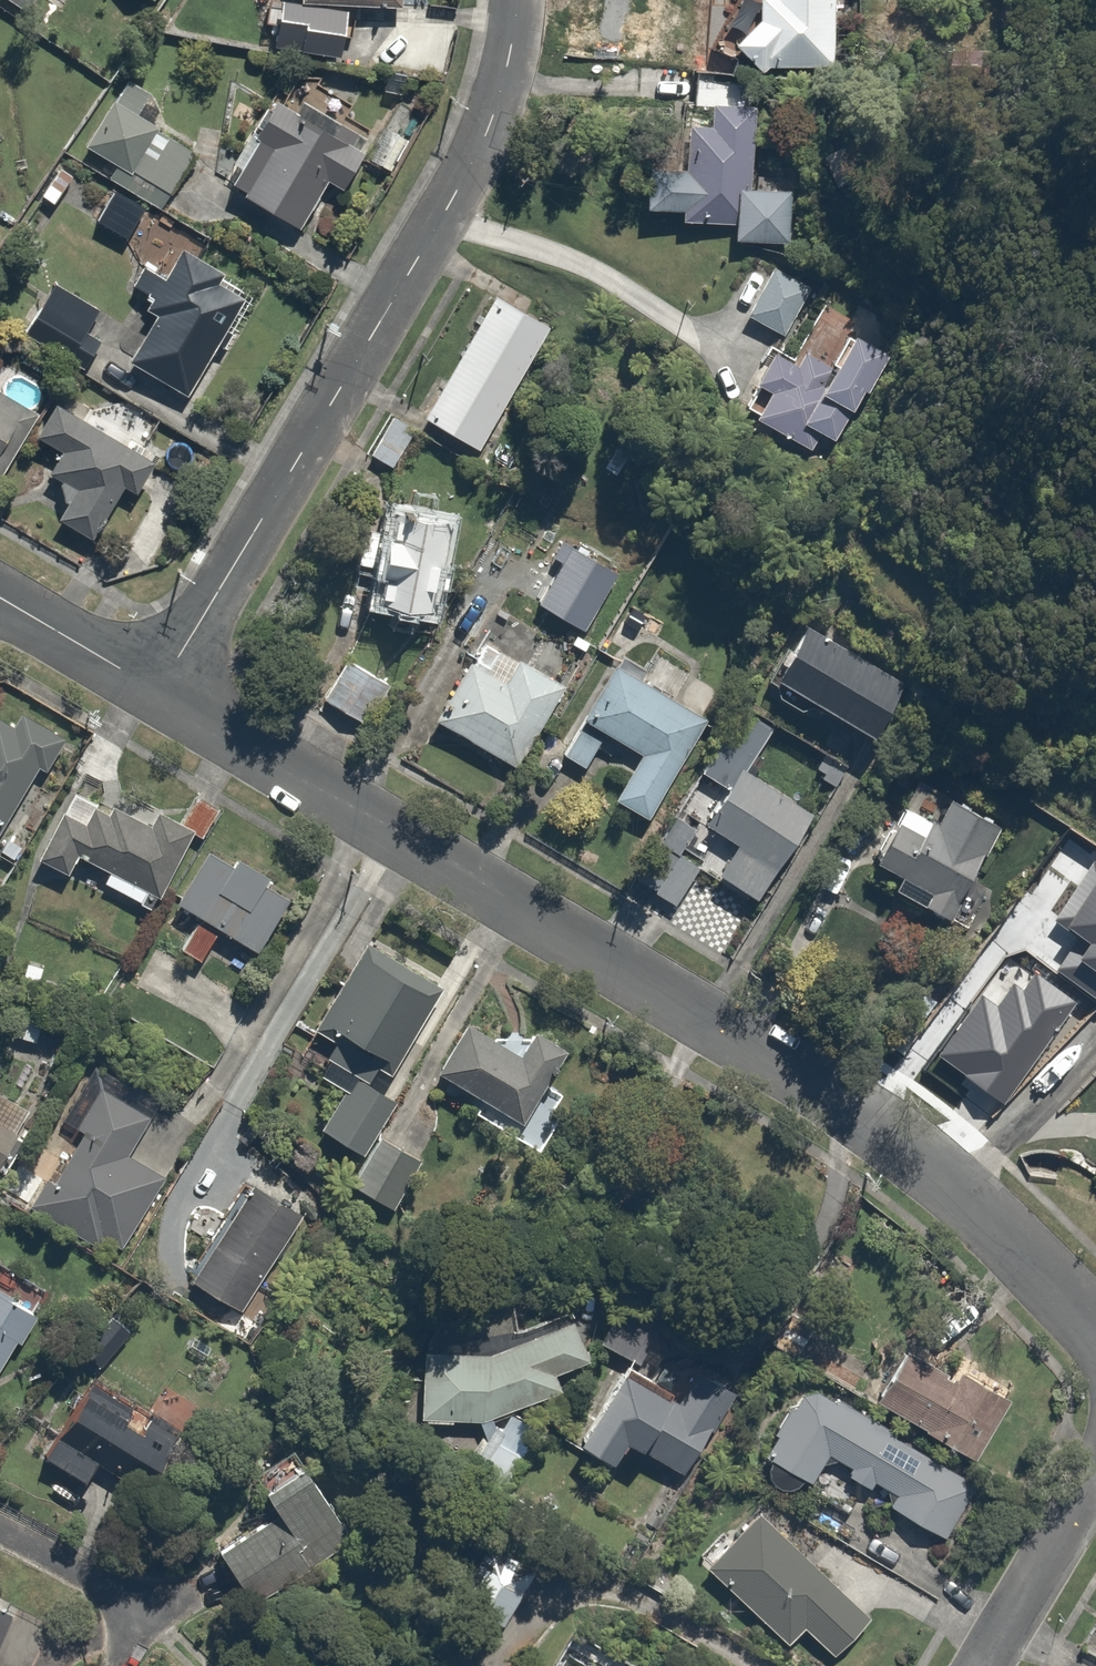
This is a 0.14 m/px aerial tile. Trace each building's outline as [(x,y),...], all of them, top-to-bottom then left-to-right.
[(304,4),(403,9),(403,0),(304,0),(304,4)] [(732,34),(732,49),(757,68),(828,67),(827,0),(754,0),(752,18),(732,34)] [(304,4),(284,1),(276,47),(342,59),(350,12),(304,4)] [(109,95),(76,142),(157,198),(189,151),(109,95)] [(337,187),(359,148),(269,97),(221,181),(293,222),(319,177),(337,187)] [(399,100),(362,156),(386,171),(422,115),(399,100)] [(630,212),(682,216),(725,219),(723,237),(763,240),(765,221),(772,109),(706,104),(704,125),(685,124),(682,171),(633,168),(630,212)] [(117,240),(141,207),(111,185),(87,218),(117,240)] [(130,305),(145,315),(118,357),(175,395),(241,294),(186,258),(176,251),(161,273),(140,258),(125,281),(140,290),(130,305)] [(762,264),(739,308),(784,333),(808,289),(762,264)] [(46,281),(20,325),(82,362),(108,318),(46,281)] [(488,295),(415,412),(474,449),(547,332),(488,295)] [(760,344),(741,379),(759,389),(745,415),(806,449),(814,433),(827,440),(878,346),(842,326),(815,375),(760,344)] [(26,412),(0,396),(0,455),(26,412)] [(51,518),(94,542),(118,499),(112,495),(119,483),(125,486),(145,450),(49,396),(27,435),(45,445),(41,453),(43,473),(52,478),(59,503),(51,518)] [(363,453),(386,469),(398,451),(407,457),(423,433),(391,411),(363,453)] [(433,609),(443,514),(372,507),(362,601),(433,609)] [(762,673),(769,677),(761,691),(796,712),(804,698),(864,734),(898,678),(796,617),(762,673)] [(425,715),(501,760),(524,721),(534,727),(559,684),(508,654),(496,674),(461,653),(425,715)] [(315,697),(354,723),(365,706),(380,716),(396,692),(343,656),(315,697)] [(608,664),(577,716),(556,752),(584,768),(605,733),(636,751),(608,798),(643,819),(702,719),(670,700),(683,679),(652,660),(639,682),(608,664)] [(694,769),(719,785),(698,819),(731,840),(711,873),(750,898),(772,862),(807,807),(743,767),(769,726),(734,705),(694,769)] [(0,715),(0,816),(54,723),(38,713),(0,715)] [(76,848),(106,863),(98,878),(140,899),(148,884),(155,888),(188,823),(154,806),(147,820),(95,794),(84,817),(58,804),(44,831),(35,849),(67,866),(76,848)] [(862,854),(904,877),(895,894),(939,918),(949,900),(991,822),(942,796),(930,819),(892,798),(862,854)] [(264,867),(233,848),(227,857),(201,841),(170,893),(252,943),(284,890),(259,875),(264,867)] [(1055,972),(1095,999),(1095,865),(1093,863),(1054,922),(1078,937),(1055,972)] [(218,929),(194,915),(177,944),(200,958),(218,929)] [(365,1074),(381,1049),(388,1053),(433,982),(365,939),(320,1010),(335,1020),(319,1045),(365,1074)] [(982,995),(939,1057),(1005,1103),(1076,1002),(1036,974),(1024,990),(1014,983),(998,1006),(982,995)] [(15,1008),(8,1030),(35,1037),(41,1016),(15,1008)] [(564,1094),(537,1078),(547,1060),(461,1011),(431,1063),(481,1092),(472,1108),(535,1144),(564,1094)] [(349,1071),(316,1119),(358,1147),(390,1098),(349,1071)] [(124,1099),(90,1079),(68,1118),(80,1125),(31,1214),(114,1260),(193,1117),(133,1084),(124,1099)] [(438,1128),(397,1102),(350,1177),(391,1203),(438,1128)] [(244,1165),(184,1271),(237,1301),(297,1195),(244,1165)] [(19,1343),(22,1345),(37,1319),(0,1297),(0,1375),(19,1343)] [(110,1306),(79,1345),(102,1363),(132,1324),(110,1306)] [(484,1413),(507,1399),(586,1347),(570,1308),(493,1338),(495,1343),(420,1341),(417,1410),(484,1413)] [(951,1372),(895,1339),(867,1386),(972,1448),(1007,1388),(958,1359),(951,1372)] [(681,1463),(712,1414),(732,1383),(691,1357),(671,1389),(617,1355),(573,1426),(604,1446),(618,1424),(681,1463)] [(762,1447),(808,1473),(824,1446),(907,1494),(900,1506),(943,1531),(974,1477),(802,1378),(762,1447)] [(128,1427),(140,1407),(91,1379),(45,1459),(86,1482),(98,1460),(149,1489),(182,1432),(156,1418),(145,1437),(128,1427)] [(352,1538),(306,1470),(267,1497),(280,1517),(224,1555),(256,1603),(352,1538)] [(703,1561),(779,1641),(801,1620),(829,1649),(866,1613),(763,1505),(703,1561)] [(463,1596),(496,1618),(528,1569),(495,1548),(463,1596)] [(12,1617),(0,1611),(0,1642),(12,1617)]
